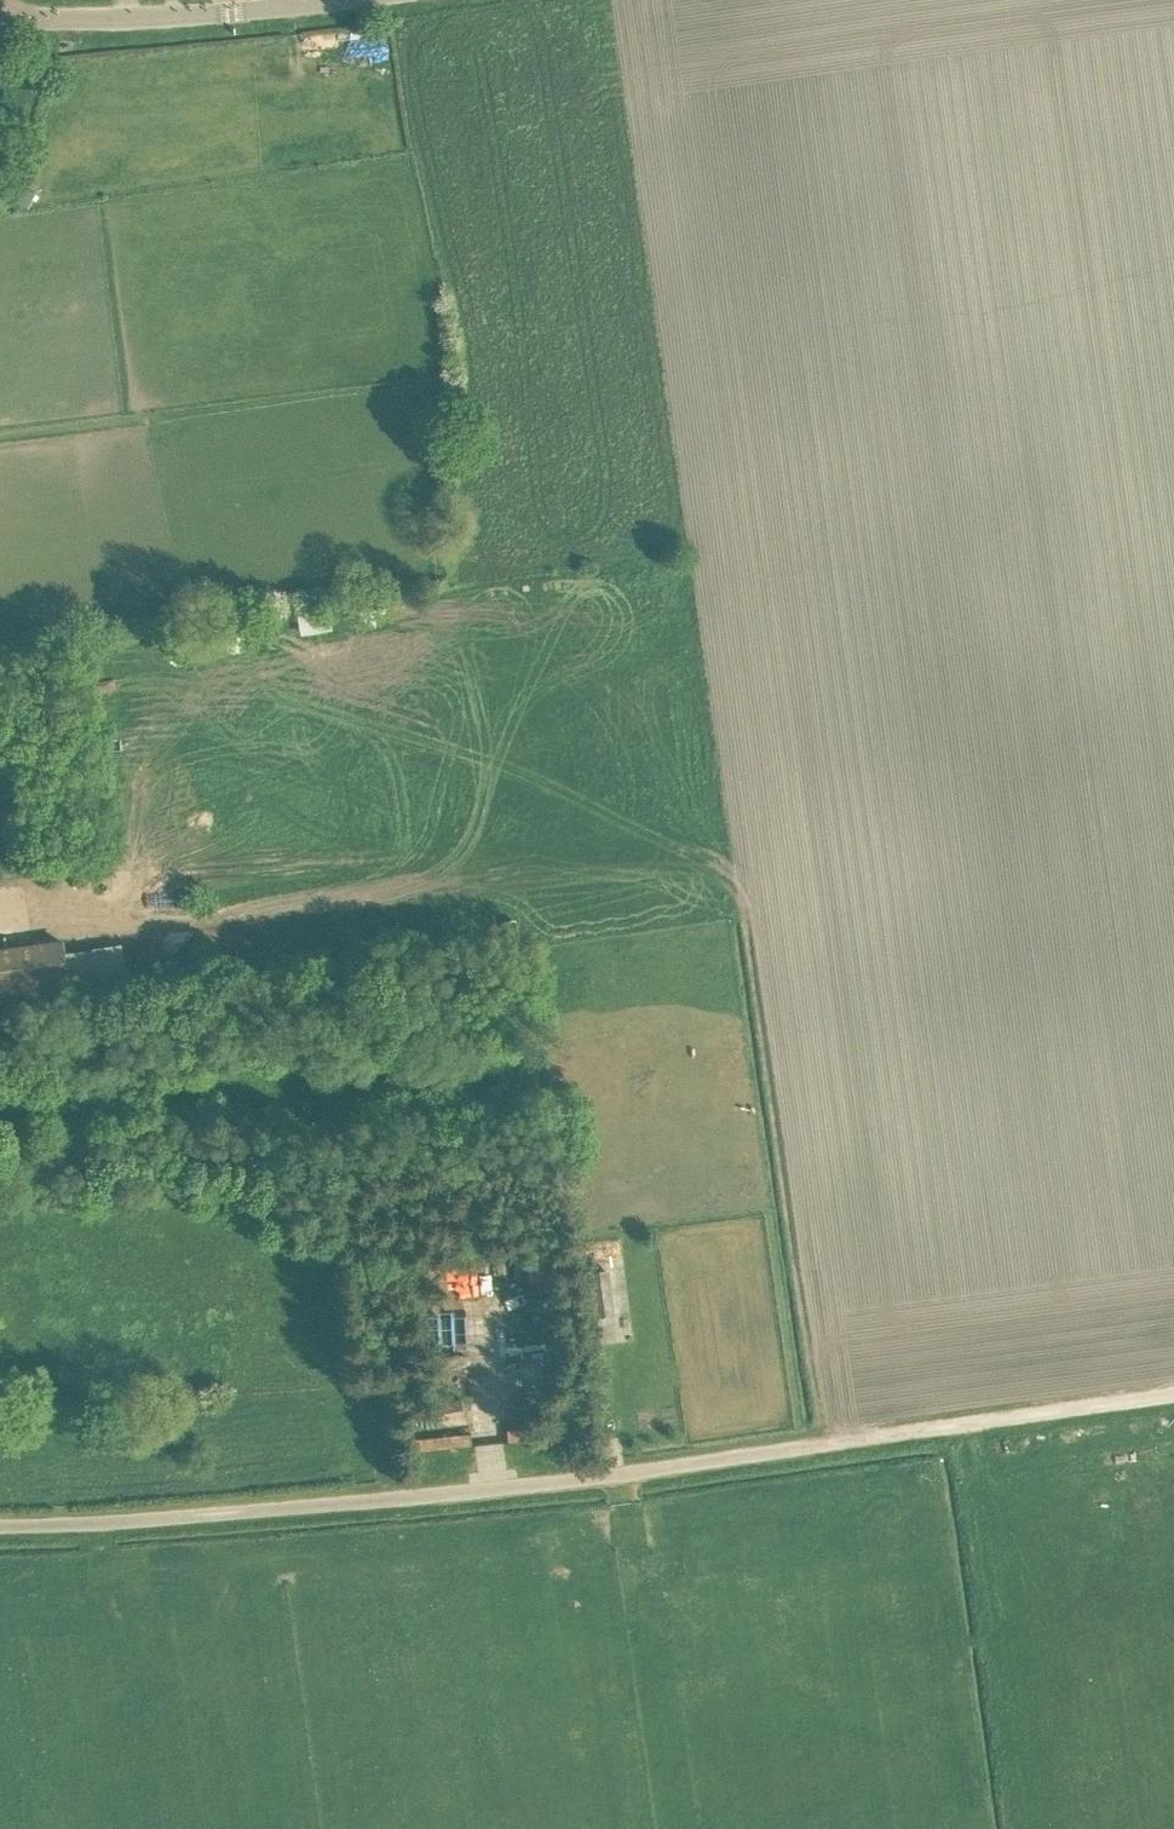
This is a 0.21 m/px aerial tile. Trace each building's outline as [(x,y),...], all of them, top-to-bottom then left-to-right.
[(302,609),(304,628),(334,624),(332,605),(302,609)] [(70,1000),(128,992),(121,942),(64,950),(62,939),(0,947),(0,1009),(70,1000)] [(609,1270),(589,1273),(595,1317),(615,1315),(609,1270)] [(436,1347),(467,1343),(461,1297),(431,1301),(436,1347)]
